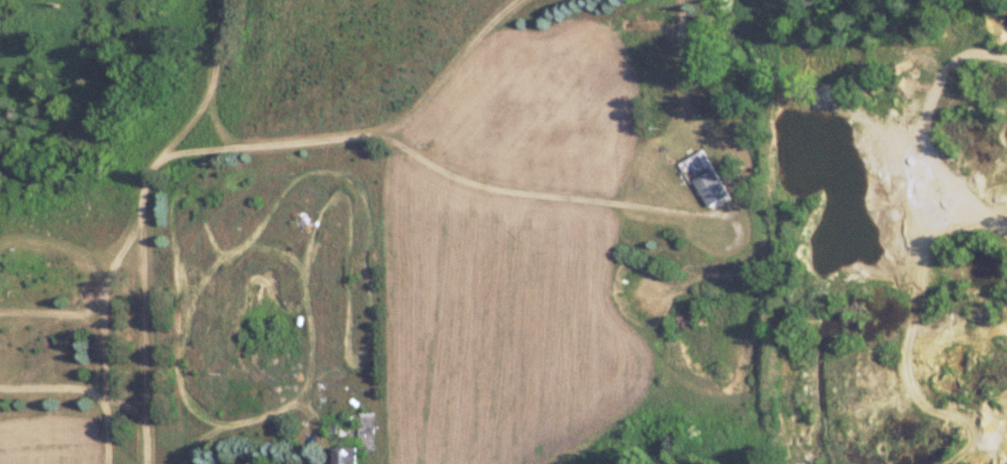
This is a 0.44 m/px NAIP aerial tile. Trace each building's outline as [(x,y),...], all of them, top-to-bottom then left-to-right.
[(677,162),(689,184),(694,182),(707,207),(728,196),(703,149),(677,162)] [(354,448),(333,448),(333,463),(354,463),(354,448)]
